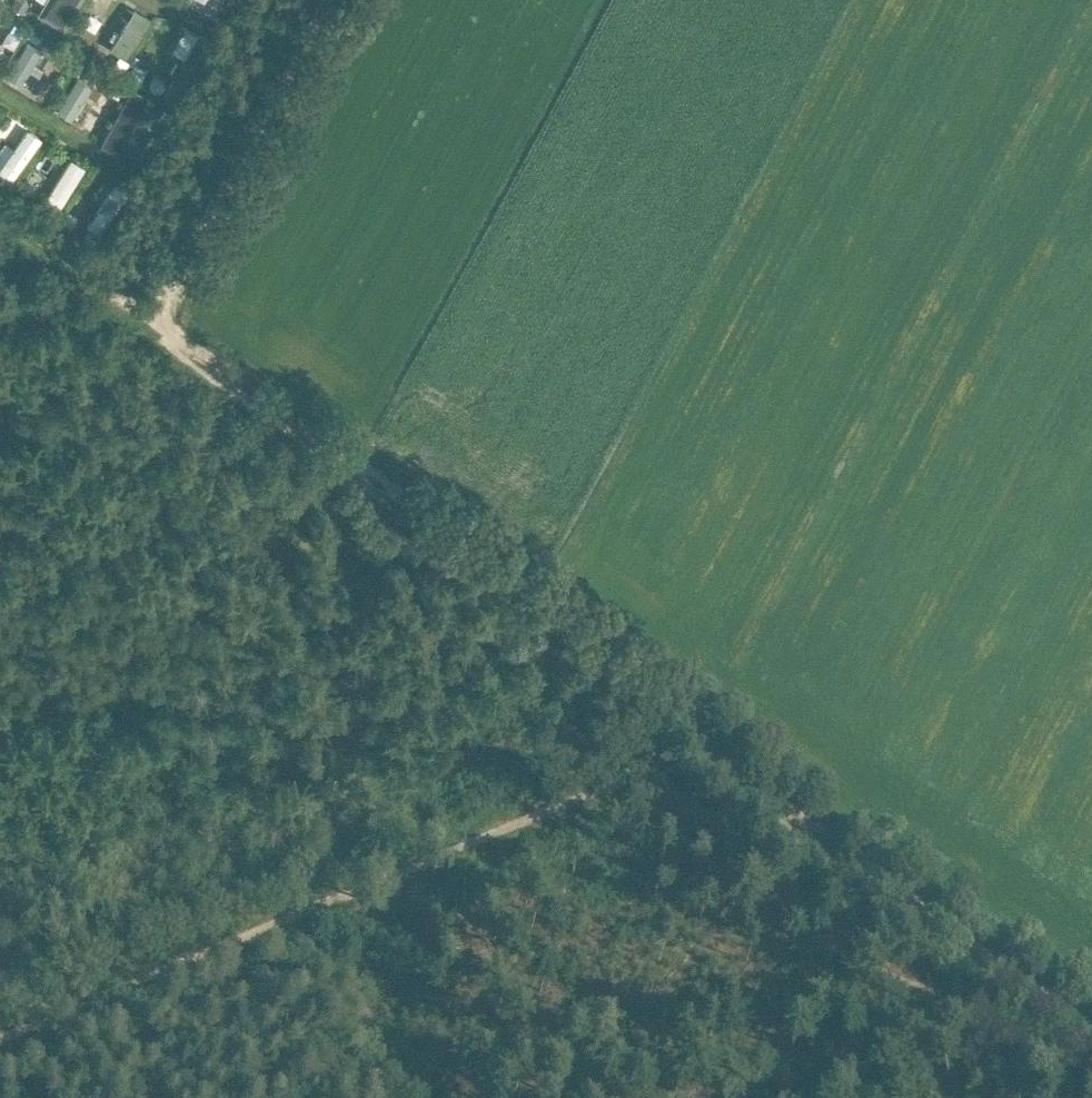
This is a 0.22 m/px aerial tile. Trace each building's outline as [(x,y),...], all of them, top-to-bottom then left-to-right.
[(65,29),(82,0),(46,0),(38,13),(65,29)]
